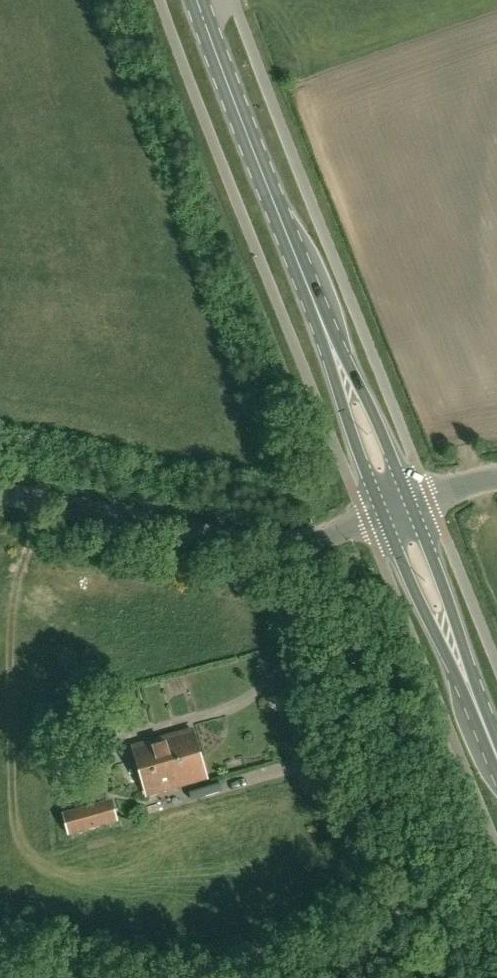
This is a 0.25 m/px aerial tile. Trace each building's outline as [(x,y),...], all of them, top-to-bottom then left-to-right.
[(147,794),(206,777),(192,729),(133,747),(147,794)] [(97,732),(81,736),(84,750),(100,746),(97,732)] [(112,799),(62,812),(68,835),(118,821),(112,799)]
